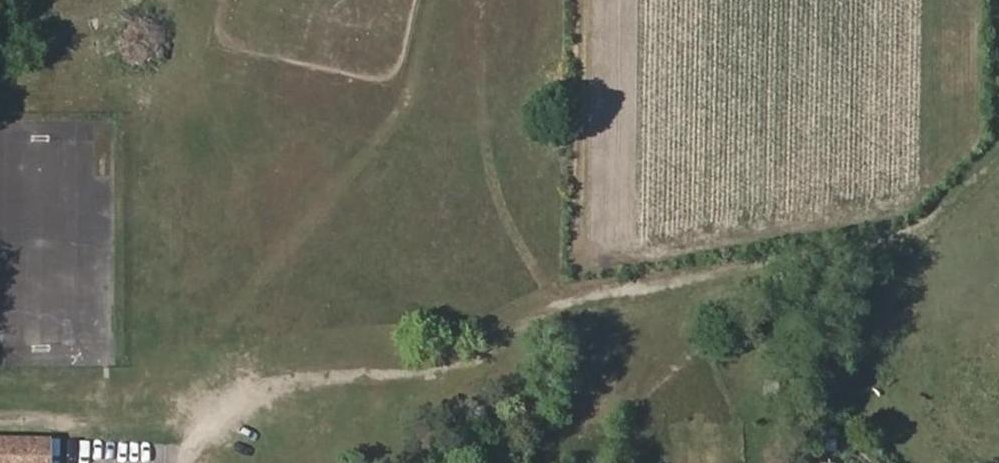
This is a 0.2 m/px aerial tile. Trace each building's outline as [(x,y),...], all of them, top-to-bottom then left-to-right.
[(47,440),(0,439),(0,462),(46,462),(47,440)]
